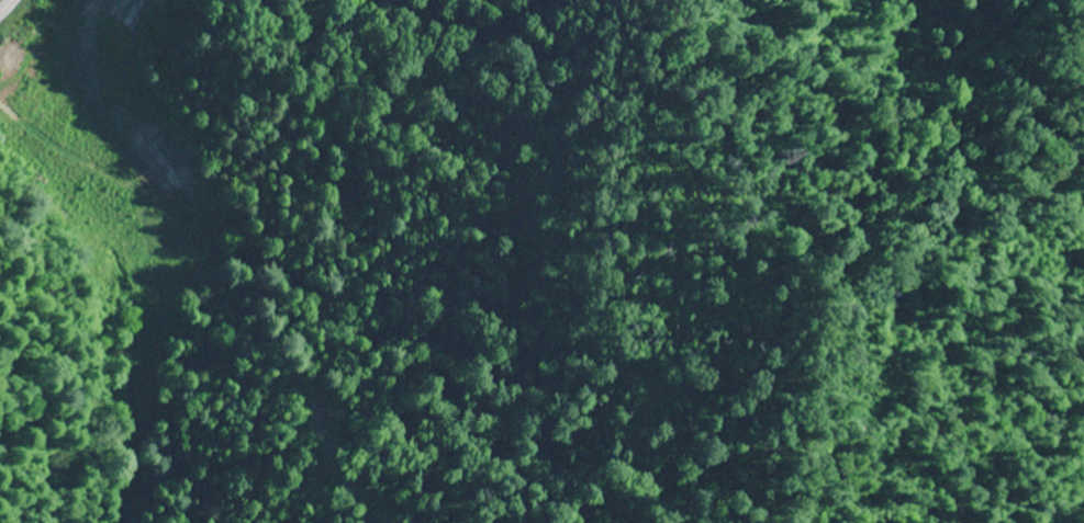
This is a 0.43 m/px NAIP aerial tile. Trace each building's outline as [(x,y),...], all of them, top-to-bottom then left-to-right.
[(54,102),(46,98),(40,111),(48,115),(54,102)]
